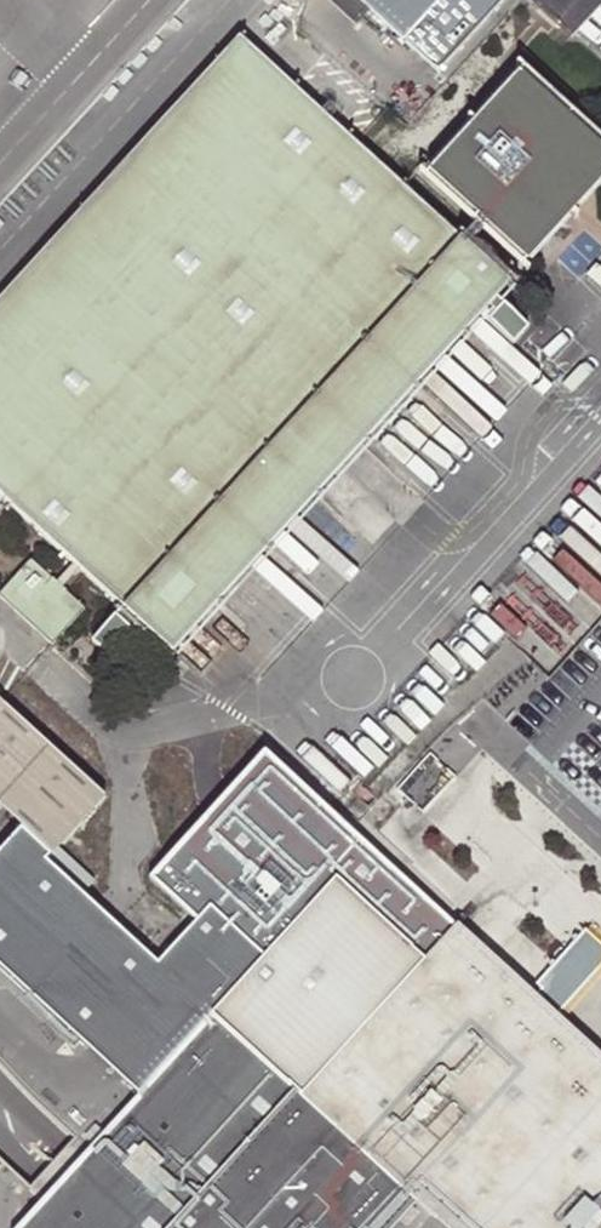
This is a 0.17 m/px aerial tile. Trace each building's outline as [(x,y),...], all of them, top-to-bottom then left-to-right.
[(434,76),(503,0),(349,0),(434,76)] [(549,24),(569,42),(576,35),(600,6),(600,0),(523,0),(549,24)] [(293,93),(237,41),(0,295),(0,407),(293,93)] [(423,179),(525,270),(597,191),(600,187),(600,156),(515,78),(423,179)] [(293,93),(0,407),(0,500),(82,576),(103,595),(117,607),(87,640),(102,656),(133,623),(165,652),(503,287),(368,163),(348,144),(293,93)] [(44,642),(65,620),(77,609),(63,596),(23,560),(0,583),(0,602),(44,642)] [(28,837),(52,859),(60,850),(104,799),(2,707),(0,705),(0,811),(28,837)] [(441,958),(473,924),(274,754),(167,866),(147,888),(198,933),(213,917),(269,968),(283,953),(352,877),(441,958)] [(399,794),(420,814),(451,781),(429,761),(399,794)] [(580,1021),(473,924),(441,958),(352,877),(283,953),(269,968),(213,917),(198,933),(160,972),(94,909),(85,899),(98,883),(60,850),(52,859),(28,837),(0,866),(0,974),(140,1103),(27,1227),(405,1227),(431,1200),(464,1227),(600,1227),(600,1041),(580,1021)]
